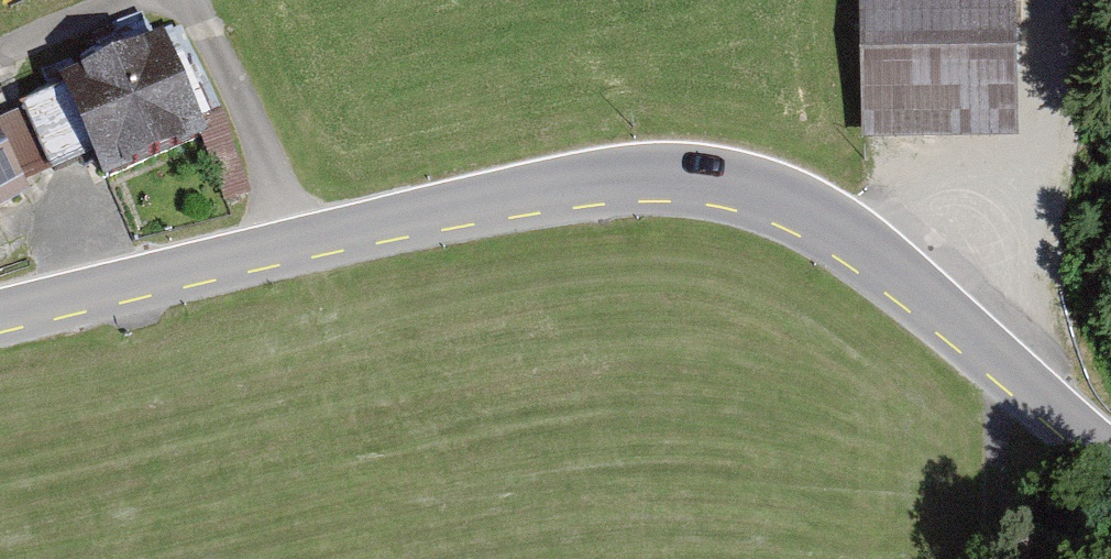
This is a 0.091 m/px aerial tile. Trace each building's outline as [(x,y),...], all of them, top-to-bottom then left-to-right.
[(854,139),(872,139),(1021,138),(1020,0),(853,0),(854,139)] [(165,33),(68,65),(102,167),(199,135),(165,33)] [(30,191),(0,132),(0,207),(30,191)]
